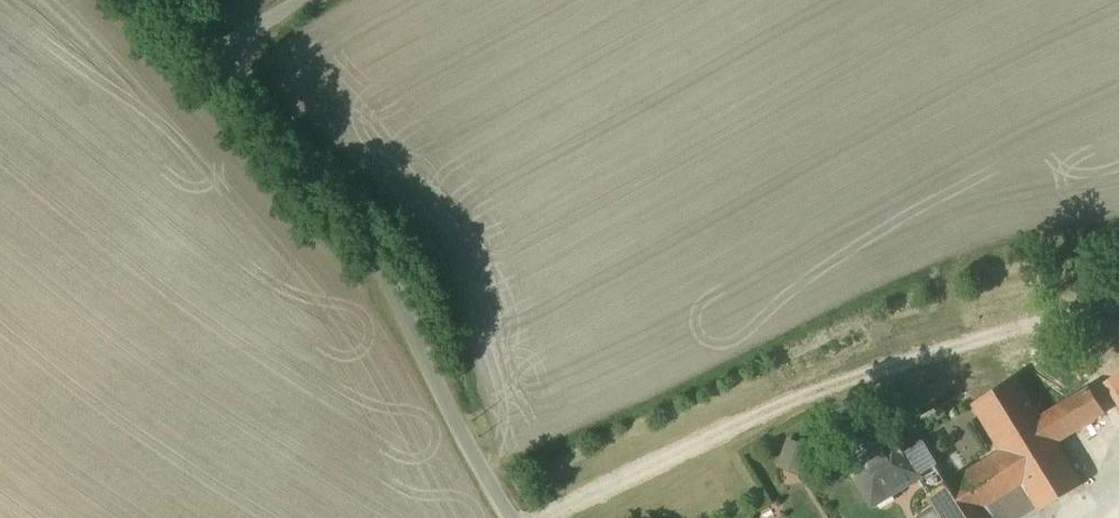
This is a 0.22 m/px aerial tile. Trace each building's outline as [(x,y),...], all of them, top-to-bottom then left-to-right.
[(966,473),(993,517),(1023,517),(1038,509),(1040,512),(1083,485),(1057,443),(1106,413),(1028,286),(988,310),(1050,411),(1041,416),(1045,424),(1046,424),(1002,451),(966,473)] [(1103,363),(1115,381),(1111,384),(1118,397),(1118,353),(1103,363)] [(1017,377),(974,404),(1002,451),(1045,424),(1041,416),(1017,377)] [(905,451),(897,437),(850,465),(874,504),(875,503),(874,501),(901,485),(902,487),(918,477),(929,495),(949,483),(923,441),(905,451)] [(810,449),(789,441),(780,466),(800,474),(810,449)] [(929,495),(943,517),(993,517),(966,473),(949,483),(929,495)]
